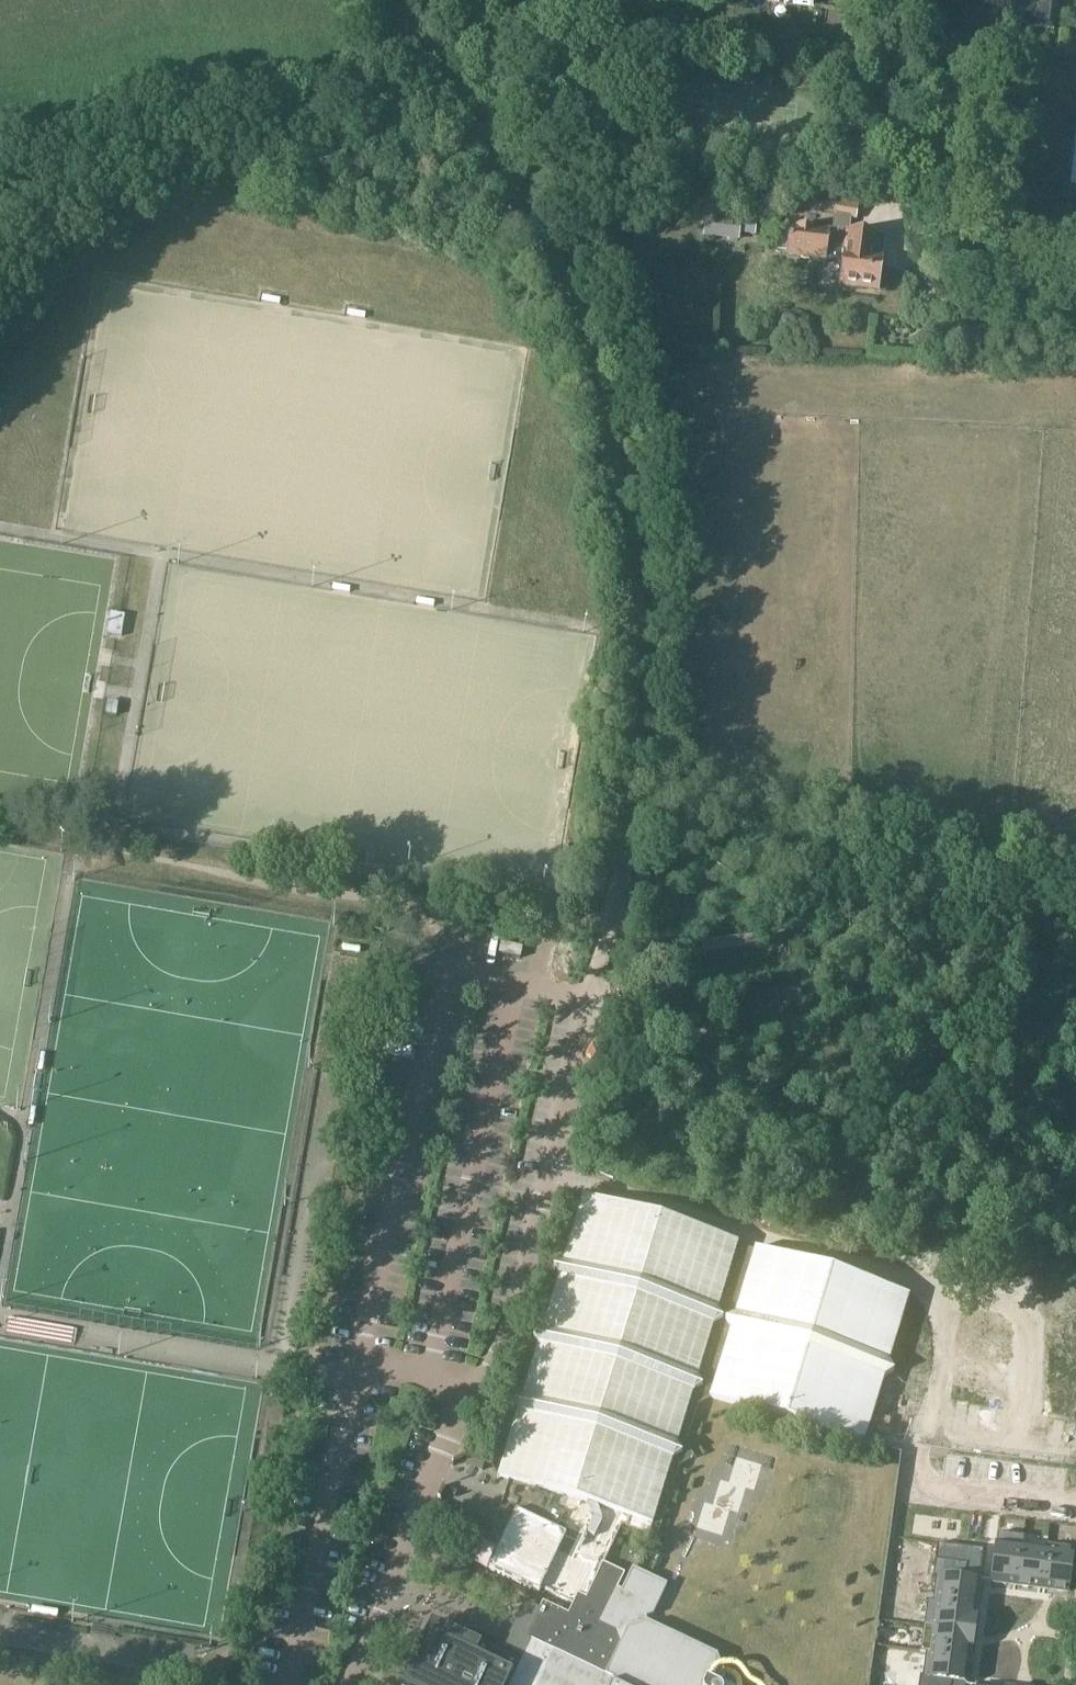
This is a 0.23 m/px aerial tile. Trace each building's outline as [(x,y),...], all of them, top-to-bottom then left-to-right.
[(650,10),(662,11),(663,0),(651,0),(650,10)] [(1026,27),(1053,31),(1057,0),(1054,0),(1029,0),(1026,27)] [(660,49),(669,50),(670,40),(661,39),(660,49)] [(857,215),(859,205),(838,201),(834,229),(792,224),(791,228),(778,227),(776,248),(789,250),(789,252),(846,259),(843,285),(880,289),(887,235),(850,230),(853,214),(857,215)] [(755,236),(756,222),(706,217),(704,237),(739,241),(740,234),(755,236)] [(125,615),(110,613),(107,634),(121,637),(125,615)] [(118,714),(120,703),(106,701),(104,711),(118,714)] [(489,1570),(536,1592),(539,1593),(541,1589),(547,1592),(573,1604),(577,1594),(586,1599),(603,1564),(604,1564),(622,1526),(649,1534),(657,1536),(679,1465),(693,1457),(686,1443),(698,1404),(709,1398),(864,1445),(884,1378),(894,1372),(889,1361),(909,1296),(907,1295),(770,1253),(754,1249),(754,1251),(737,1246),(738,1244),(583,1197),(583,1196),(562,1264),(553,1268),(558,1278),(542,1331),(533,1335),(538,1346),(521,1399),(512,1403),(517,1413),(501,1467),(498,1475),(497,1478),(509,1482),(503,1501),(497,1498),(496,1499),(493,1509),(500,1511),(499,1513),(495,1526),(494,1530),(493,1532),(501,1544),(489,1570)] [(985,1523),(980,1562),(1006,1566),(1011,1526),(985,1523)] [(1011,1526),(1006,1566),(1032,1569),(1037,1530),(1011,1526)] [(957,1544),(958,1531),(949,1530),(947,1546),(956,1547),(957,1544)] [(1037,1530),(1032,1569),(1058,1572),(1063,1533),(1037,1530)] [(957,1544),(969,1546),(971,1533),(958,1531),(957,1544)] [(956,1553),(968,1555),(969,1546),(957,1544),(956,1547),(956,1553)] [(945,1561),(955,1562),(956,1553),(956,1547),(947,1546),(945,1561)] [(955,1562),(967,1564),(968,1555),(956,1553),(955,1562)] [(926,1585),(965,1591),(968,1564),(967,1564),(955,1562),(945,1561),(929,1559),(926,1585)] [(724,1678),(724,1677),(717,1656),(648,1623),(646,1618),(653,1615),(667,1585),(632,1568),(621,1591),(617,1589),(625,1574),(604,1564),(603,1564),(586,1599),(577,1594),(573,1604),(568,1614),(543,1602),(539,1609),(527,1636),(512,1629),(503,1648),(524,1658),(512,1684),(720,1684),(724,1678)] [(922,1611),(961,1617),(965,1591),(926,1585),(922,1611)] [(918,1637),(958,1643),(961,1617),(922,1611),(918,1637)] [(403,1684),(507,1684),(508,1684),(517,1664),(497,1655),(472,1643),(432,1623),(416,1656),(413,1662),(409,1671),(403,1684)] [(953,1669),(954,1669),(958,1643),(918,1637),(915,1663),(927,1665),(940,1667),(953,1669)] [(938,1683),(940,1667),(927,1665),(925,1682),(938,1683)] [(951,1678),(953,1669),(940,1667),(939,1677),(951,1678)] [(990,1677),(964,1673),(962,1684),(989,1684),(990,1677)] [(951,1678),(939,1677),(937,1684),(950,1684),(951,1678)] [(1016,1680),(990,1677),(989,1684),(1016,1684),(1016,1680)]
